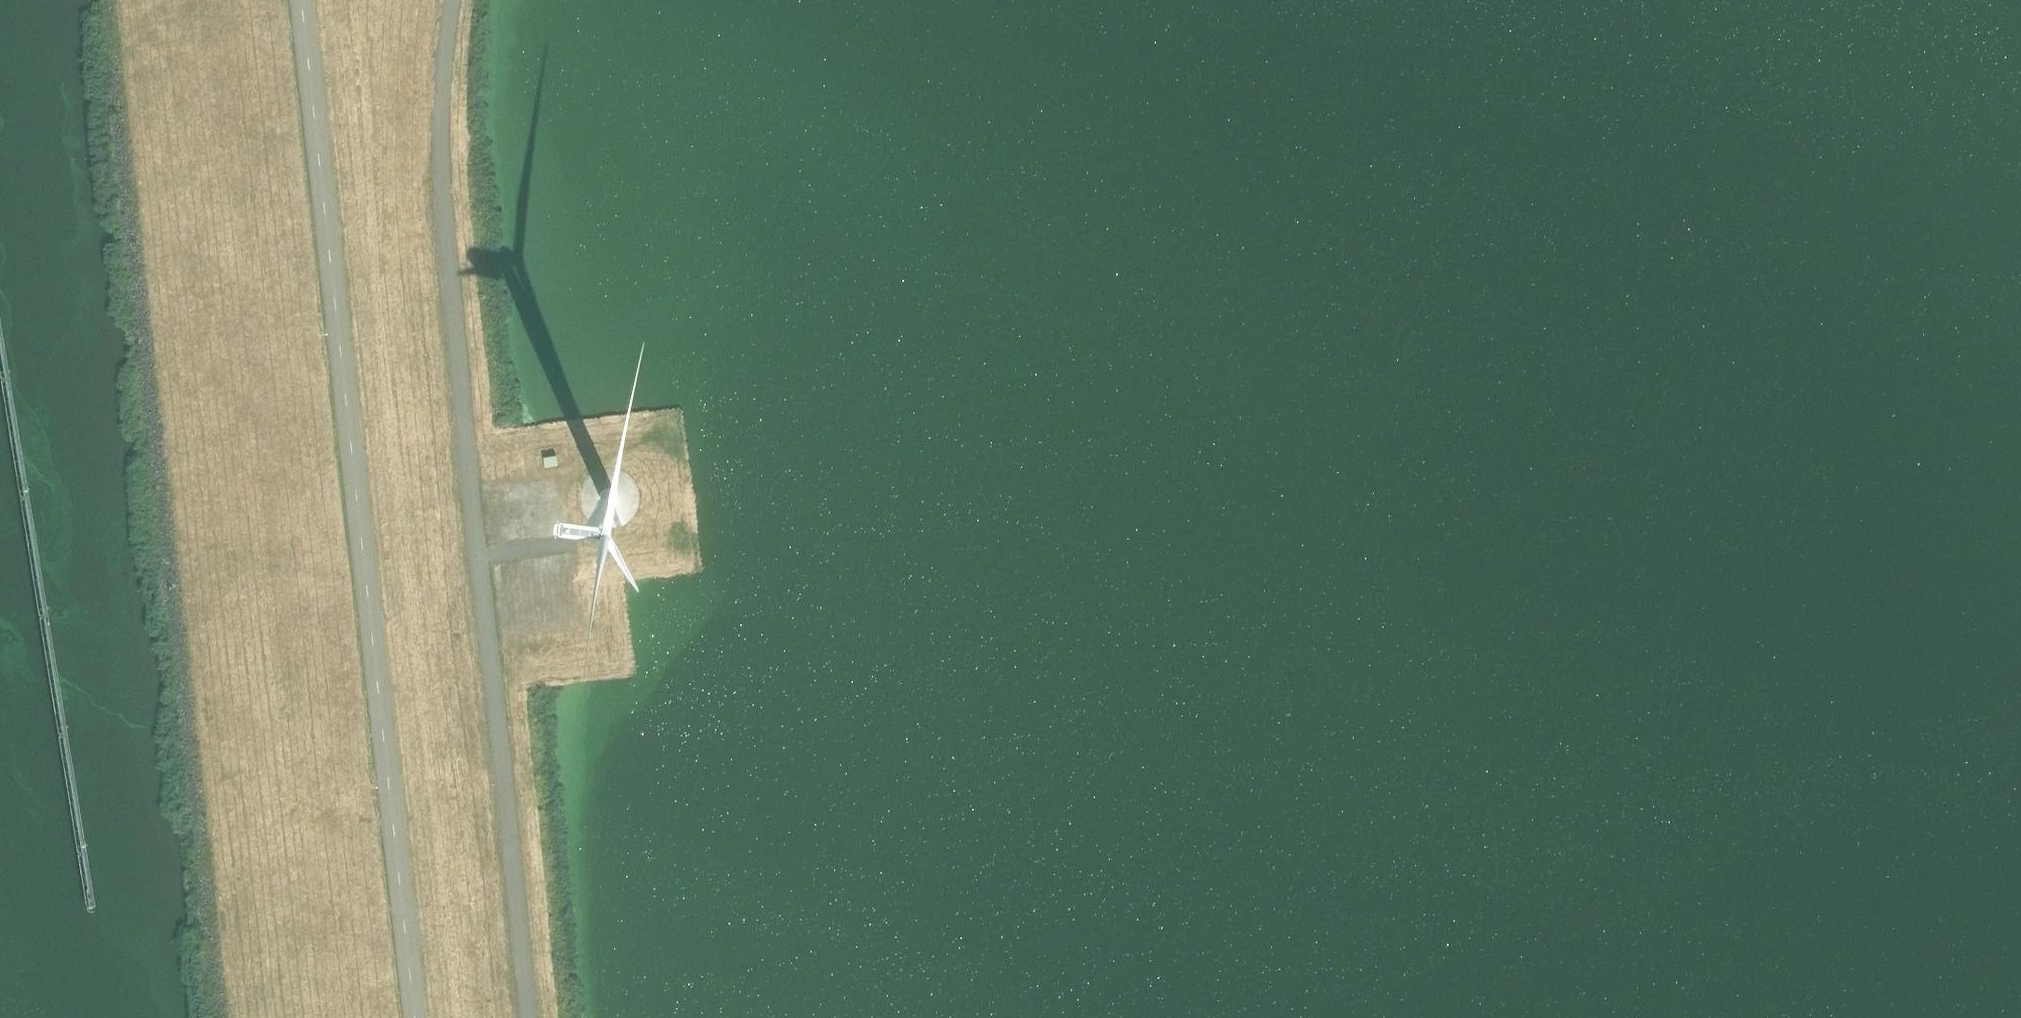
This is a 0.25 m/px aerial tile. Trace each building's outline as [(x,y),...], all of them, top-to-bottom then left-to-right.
[(557,454),(544,456),(546,466),(558,465),(557,454)]
